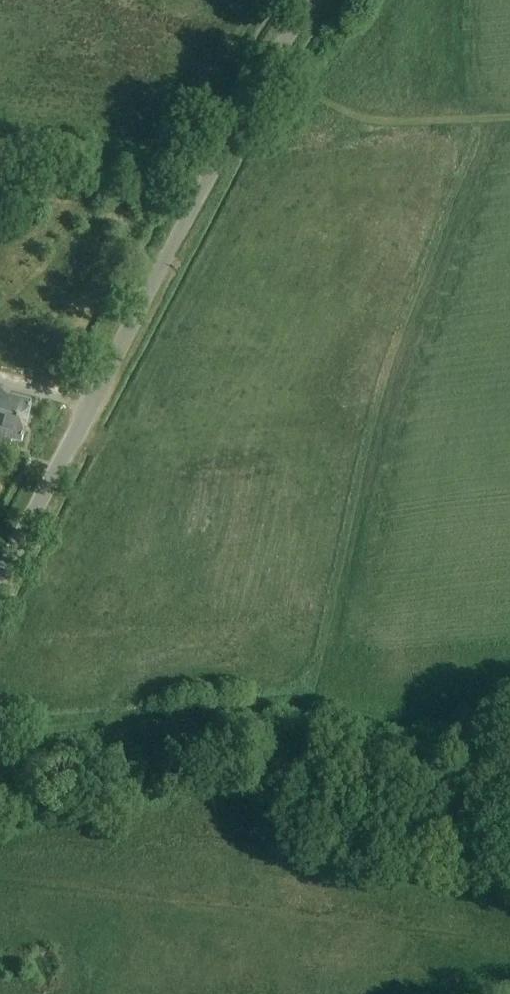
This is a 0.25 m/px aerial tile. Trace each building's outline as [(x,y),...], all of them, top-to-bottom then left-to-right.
[(48,180),(35,181),(36,191),(48,190),(48,180)] [(0,390),(0,449),(8,451),(10,443),(22,446),(32,405),(9,400),(1,390),(0,390)]
